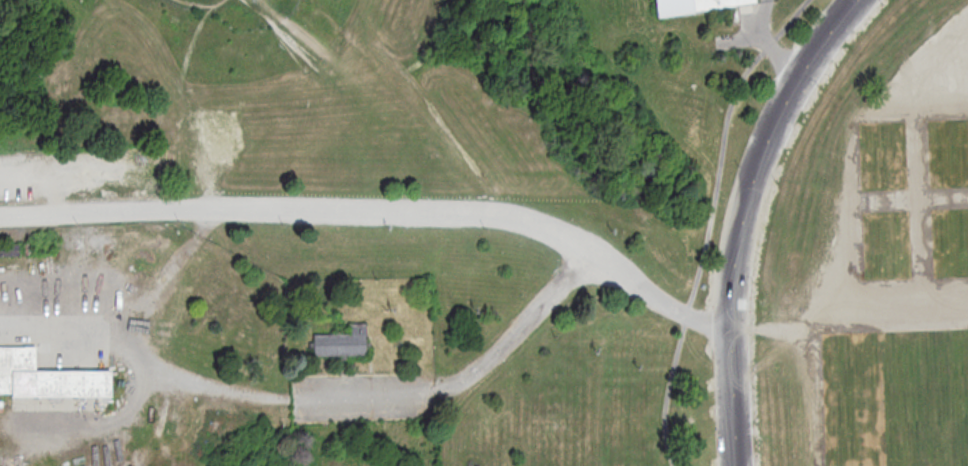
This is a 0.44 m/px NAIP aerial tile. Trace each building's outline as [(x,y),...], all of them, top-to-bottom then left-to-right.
[(653,17),(650,0),(756,0),(756,1),(653,17)] [(15,255),(0,255),(0,241),(14,241),(15,255)] [(363,354),(312,354),(312,333),(345,333),(345,322),(363,322),(363,354)] [(7,392),(0,392),(0,347),(32,347),(32,371),(107,371),(107,395),(7,395),(7,392)]
